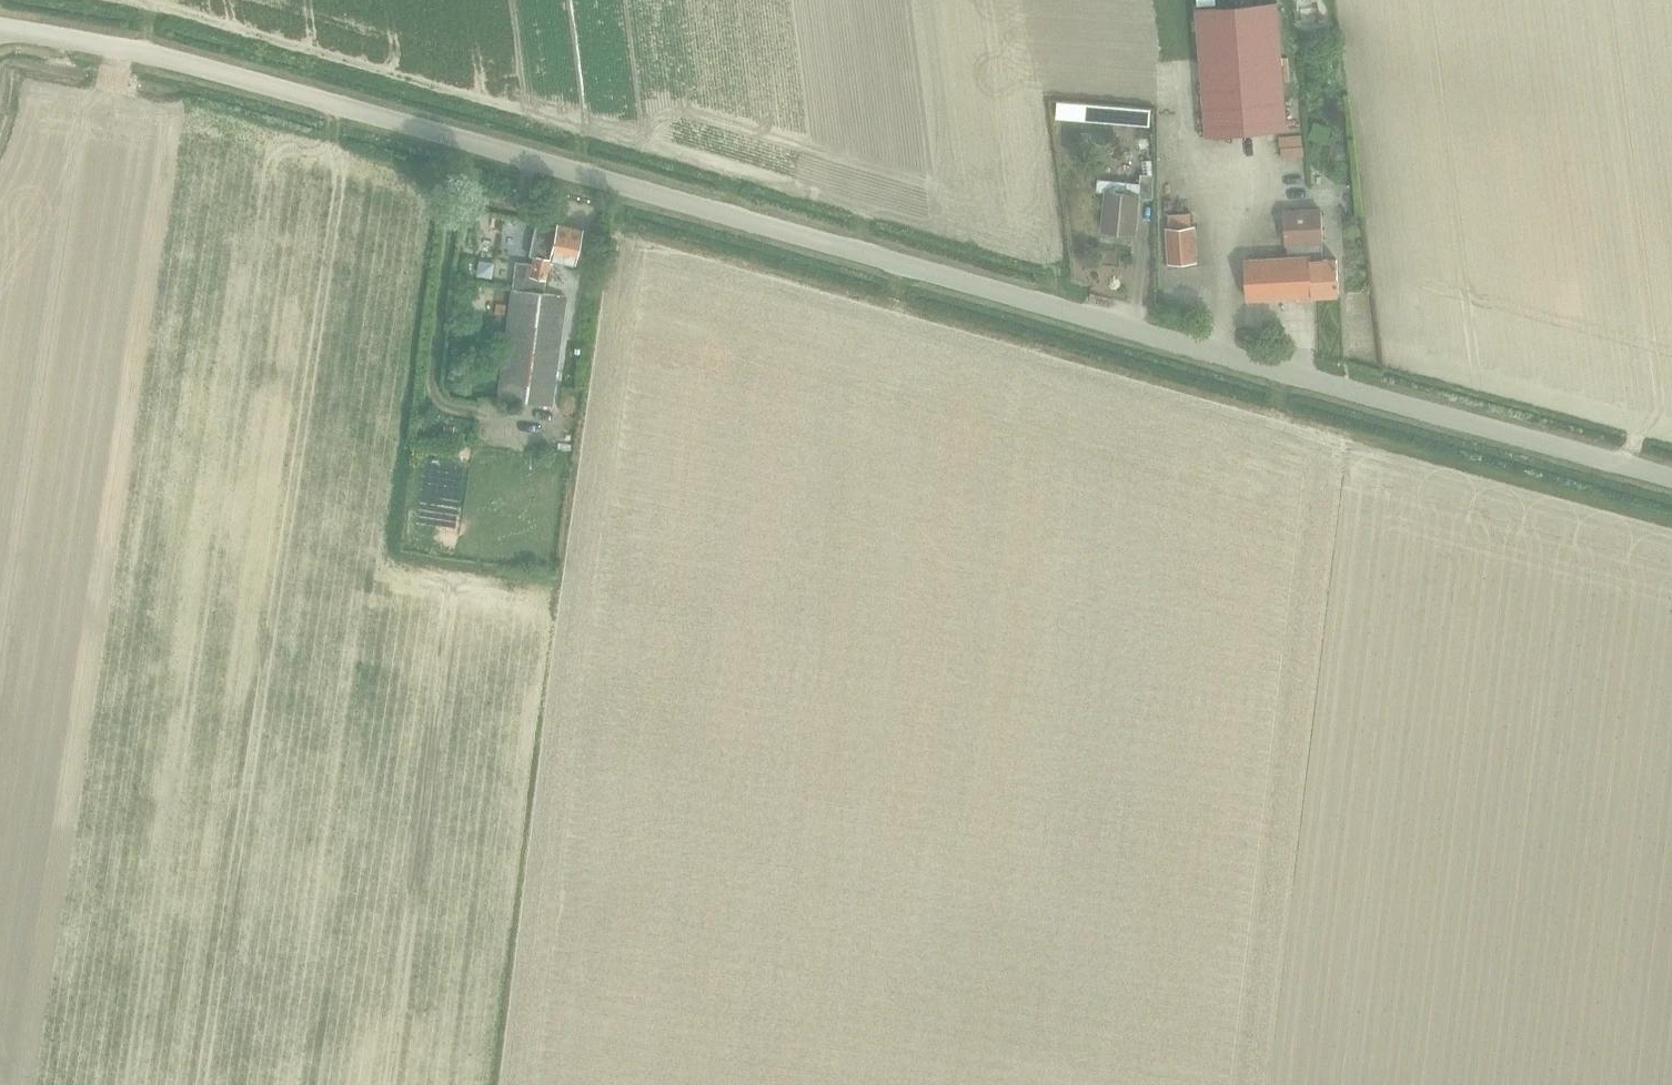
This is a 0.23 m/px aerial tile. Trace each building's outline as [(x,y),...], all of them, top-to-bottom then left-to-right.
[(1196,7),(1205,136),(1286,129),(1277,1),(1196,7)] [(1098,180),(1097,191),(1108,192),(1104,233),(1105,233),(1137,236),(1140,199),(1154,200),(1153,176),(1140,175),(1139,184),(1098,180)] [(1338,258),(1324,259),(1324,241),(1325,241),(1324,210),(1286,210),(1287,242),(1289,241),(1289,256),(1246,257),(1247,296),(1340,294),(1338,258)] [(1167,229),(1170,265),(1197,263),(1195,227),(1190,228),(1190,214),(1171,216),(1171,229),(1167,229)] [(551,257),(559,259),(576,263),(585,228),(557,222),(556,226),(536,221),(529,253),(533,254),(531,262),(515,260),(498,397),(555,404),(569,292),(547,289),(551,257)]
